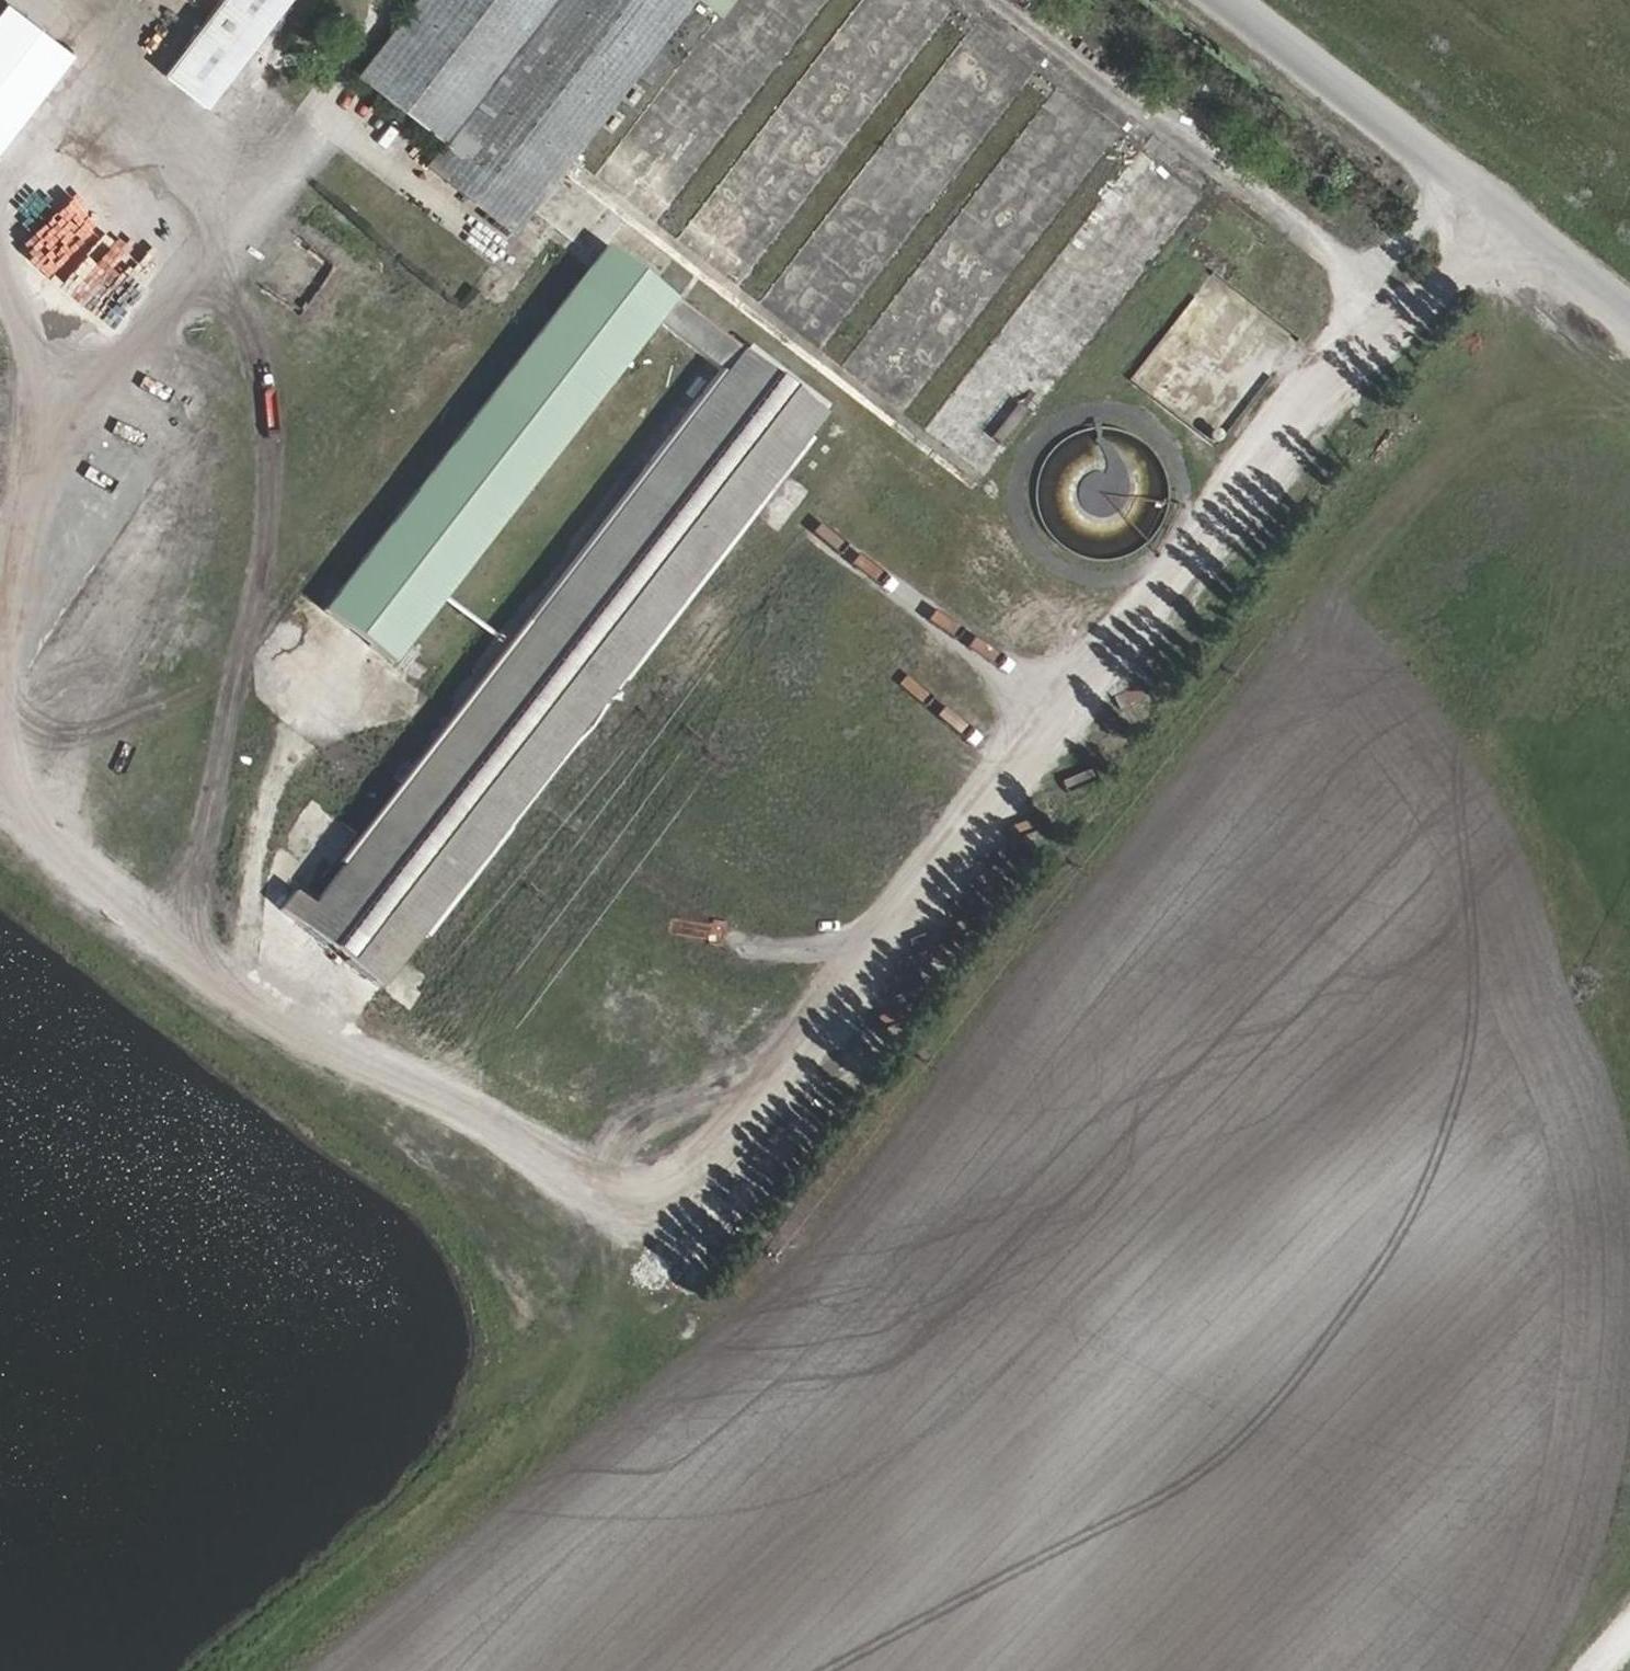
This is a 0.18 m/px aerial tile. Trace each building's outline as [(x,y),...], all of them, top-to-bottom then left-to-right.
[(162,70),(203,102),(281,0),(218,0),(162,70)] [(359,78),(451,145),(430,173),(525,242),(702,0),(416,0),(359,78)] [(0,16),(0,150),(73,55),(8,5),(0,16)] [(85,189),(61,218),(96,246),(120,217),(85,189)] [(892,414),(666,236),(370,612),(455,679),(725,337),(776,377),(347,921),(436,991),(892,414)] [(74,290),(98,267),(88,257),(65,279),(74,290)]
